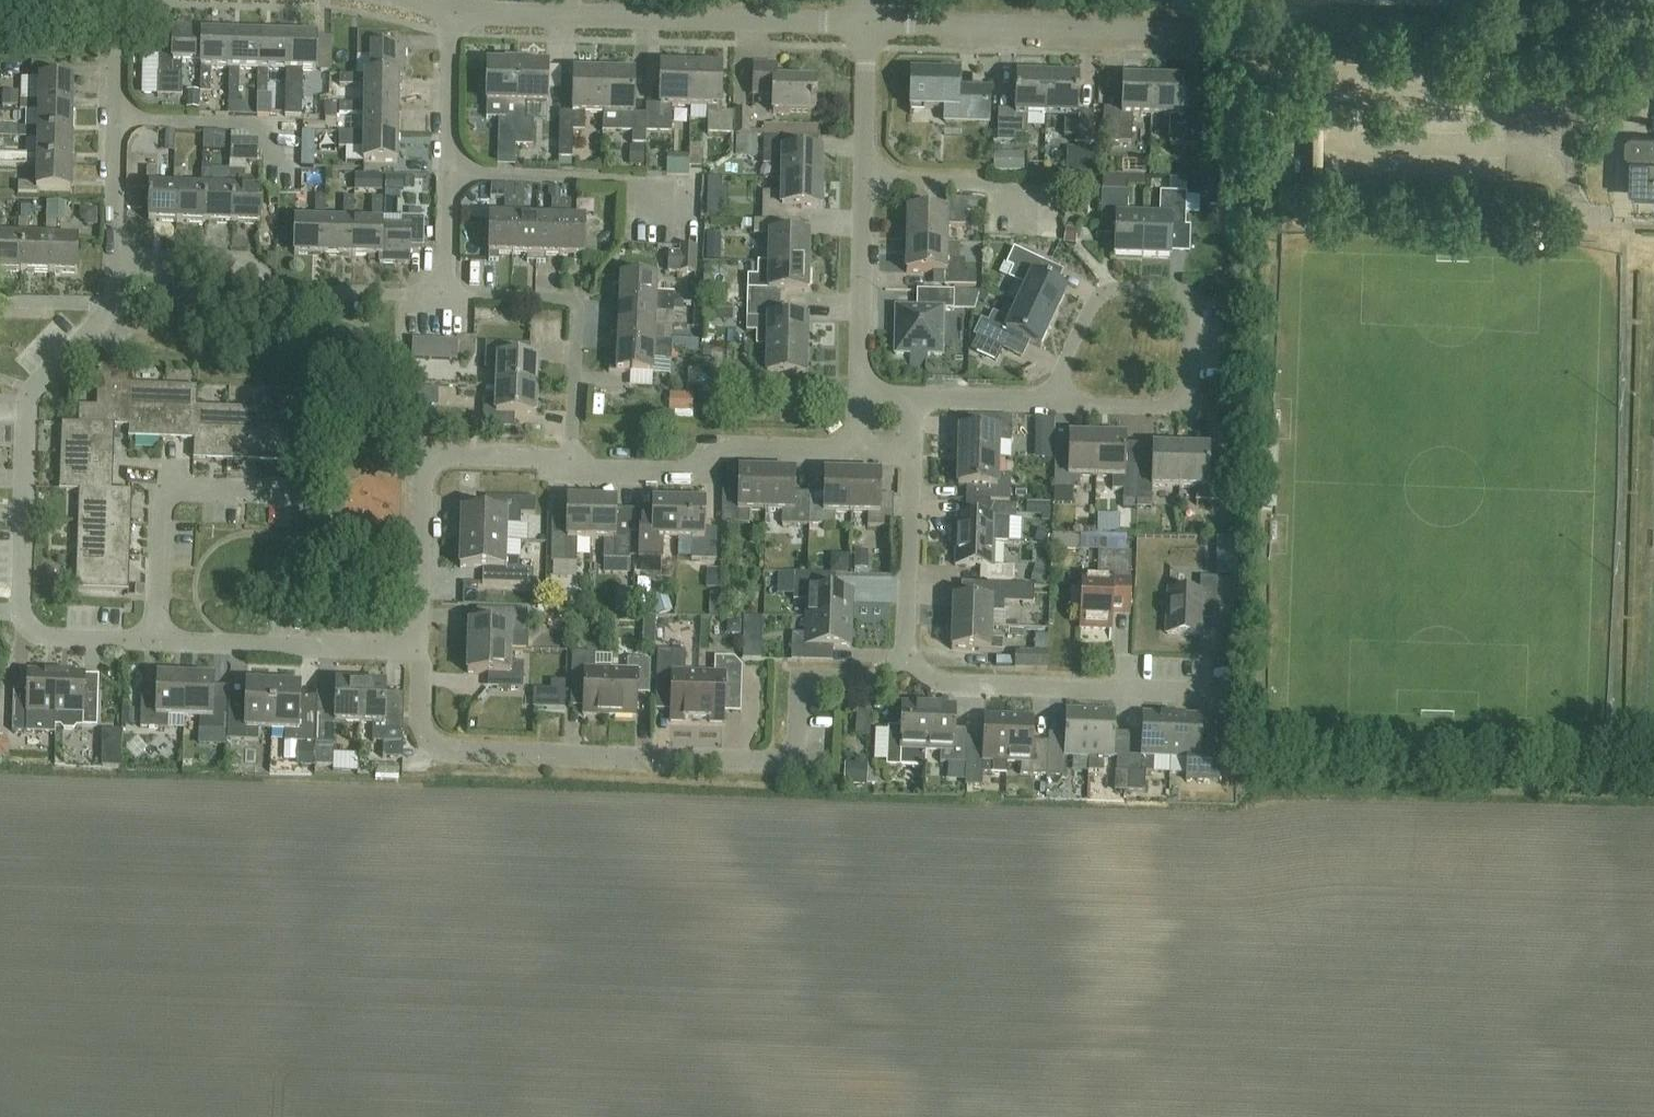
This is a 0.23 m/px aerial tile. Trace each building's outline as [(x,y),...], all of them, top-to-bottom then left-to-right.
[(159,43),(158,95),(182,96),(183,61),(201,61),(202,61),(203,33),(204,27),(173,26),(172,43),(159,43)] [(400,76),(405,77),(406,47),(388,46),(388,32),(358,32),(358,56),(371,56),(371,74),(365,74),(365,75),(371,75),(400,76)] [(231,34),(203,33),(202,61),(201,61),(201,67),(202,67),(201,92),(211,92),(212,68),(230,68),(231,34)] [(260,34),(231,34),(230,68),(229,92),(239,93),(240,68),(258,69),(259,69),(260,34)] [(288,35),(260,34),(259,69),(258,69),(258,93),(268,94),(268,69),(287,69),(287,70),(288,35)] [(287,69),(286,94),(286,115),(301,116),(302,70),(317,70),(317,36),(288,35),(287,70),(287,69)] [(498,144),(516,145),(518,62),(506,62),(506,64),(488,64),(487,102),(507,102),(506,118),(499,117),(498,144)] [(530,63),(518,62),(516,145),(534,145),(534,118),(527,118),(527,103),(547,103),(548,65),(530,65),(530,63)] [(814,115),(815,81),(775,80),(776,66),(754,65),(754,94),(774,95),(773,113),(814,115)] [(646,104),(646,118),(647,118),(646,132),(647,132),(672,133),(673,106),(691,106),(692,67),(661,66),(660,104),(646,104)] [(708,134),(735,134),(736,112),(721,111),(722,67),(692,67),(691,106),(709,106),(708,134)] [(604,113),(604,73),(574,73),(573,112),(560,112),(559,158),(572,158),(573,130),(585,131),(586,112),(604,113)] [(647,118),(646,118),(634,117),(635,74),(604,73),(604,113),(621,113),(621,131),(633,132),(632,144),(647,144),(647,132),(646,132),(647,118)] [(989,123),(990,88),(958,87),(959,74),(912,73),(911,108),(944,109),(944,122),(989,123)] [(365,85),(365,103),(365,104),(399,104),(400,76),(371,75),(365,75),(340,74),(340,85),(365,85)] [(1046,116),(1047,77),(1016,76),(1015,110),(999,110),(998,141),(1015,142),(1015,134),(1026,134),(1027,116),(1046,116)] [(1047,77),(1046,116),(1065,117),(1065,135),(1076,136),(1075,143),(1093,144),(1094,113),(1077,112),(1078,78),(1047,77)] [(38,106),(73,107),(74,79),(39,78),(39,100),(21,100),(20,110),(38,110),(38,106)] [(1151,116),(1152,80),(1123,79),(1122,109),(1104,109),(1103,142),(1132,143),(1133,116),(1151,116)] [(1152,80),(1151,116),(1170,117),(1170,144),(1199,145),(1200,111),(1181,111),(1182,81),(1152,80)] [(399,133),(399,104),(365,104),(365,103),(340,103),(340,113),(364,114),(364,132),(399,133)] [(72,135),(73,107),(38,106),(38,110),(38,128),(20,127),(20,137),(38,138),(38,134),(72,135)] [(736,110),(736,112),(735,134),(736,134),(749,134),(750,111),(736,110)] [(305,126),(303,161),(317,162),(318,126),(305,126)] [(783,165),(782,179),(822,180),(822,151),(803,151),(804,126),(764,126),(763,164),(783,165)] [(398,162),(399,133),(364,132),(340,131),(339,141),(364,142),(364,161),(398,162)] [(38,134),(38,138),(37,155),(19,155),(19,165),(37,166),(37,162),(71,162),(72,135),(38,134)] [(1630,136),(1629,193),(1653,194),(1653,136),(1630,136)] [(252,139),(231,139),(230,160),(258,161),(258,154),(252,139)] [(349,162),(362,157),(357,142),(344,147),(349,162)] [(161,146),(163,168),(173,167),(172,145),(161,146)] [(690,145),(689,168),(703,169),(703,146),(690,145)] [(71,191),(71,162),(37,162),(37,166),(37,183),(19,182),(18,193),(37,193),(37,190),(71,191)] [(149,221),(177,222),(178,188),(174,187),(156,187),(157,169),(147,168),(146,188),(150,188),(149,221)] [(205,188),(201,188),(184,188),(185,170),(174,169),(174,187),(178,188),(177,222),(204,223),(205,188)] [(204,223),(232,224),(233,189),(229,189),(212,189),(212,170),(202,170),(201,188),(205,188),(204,223)] [(229,171),(229,189),(233,189),(232,224),(260,224),(261,190),(255,190),(250,180),(244,179),(244,172),(229,171)] [(794,221),(802,221),(803,207),(821,208),(822,180),(782,179),(782,192),(763,192),(762,220),(794,221)] [(1142,258),(1144,216),(1128,216),(1128,190),(1102,190),(1101,223),(1115,224),(1114,257),(1142,258)] [(1160,217),(1144,216),(1142,258),(1171,259),(1172,225),(1186,225),(1187,192),(1161,191),(1160,217)] [(325,220),(326,220),(326,196),(316,196),(316,220),(296,220),(295,254),(324,255),(325,220)] [(324,255),(352,256),(353,221),(354,221),(355,197),(345,196),(344,221),(326,220),(325,220),(324,255)] [(352,256),(380,257),(381,257),(382,228),(382,222),(383,197),(373,197),(372,222),(354,221),(353,221),(352,256)] [(513,253),(515,198),(505,198),(505,216),(490,216),(489,260),(499,260),(499,253),(513,253)] [(525,199),(515,198),(513,253),(527,254),(527,261),(537,261),(538,217),(524,217),(525,199)] [(908,242),(946,243),(947,226),(966,226),(966,213),(978,213),(978,199),(947,199),(947,211),(908,210),(908,242)] [(538,217),(537,261),(546,261),(546,255),(560,255),(562,200),(552,200),(552,218),(538,217)] [(572,200),(562,200),(560,255),(575,256),(574,262),(584,263),(586,219),(571,218),(572,200)] [(47,202),(46,238),(50,238),(49,273),(78,273),(78,239),(56,239),(57,221),(65,221),(65,203),(47,202)] [(381,257),(380,257),(380,263),(410,263),(410,246),(424,246),(425,220),(425,216),(401,216),(401,229),(383,228),(383,222),(382,222),(382,228),(381,257)] [(19,238),(1,237),(2,219),(0,219),(0,271),(22,272),(23,238),(19,238)] [(22,272),(49,273),(50,238),(46,238),(29,238),(29,220),(19,220),(19,238),(23,238),(22,272)] [(770,234),(769,263),(809,263),(809,234),(794,234),(794,221),(762,220),(754,220),(754,234),(770,234)] [(946,260),(946,243),(908,242),(907,272),(946,273),(946,285),(976,286),(976,272),(965,272),(965,260),(946,260)] [(669,252),(669,271),(696,272),(697,247),(681,246),(681,253),(669,252)] [(1026,285),(1018,303),(1053,320),(1067,291),(1036,277),(1043,262),(1015,248),(1007,264),(1014,267),(1009,277),(1026,285)] [(808,291),(809,263),(769,263),(769,276),(753,276),(753,303),(753,304),(780,305),(780,290),(808,291)] [(925,288),(925,274),(901,274),(901,288),(925,288)] [(619,300),(675,302),(675,293),(657,292),(657,278),(614,276),(613,286),(620,286),(619,300)] [(954,310),(954,291),(917,290),(917,308),(897,307),(896,354),(911,354),(910,364),(927,365),(927,355),(942,355),(943,310),(954,310)] [(674,312),(675,302),(619,300),(619,314),(612,313),(612,323),(655,325),(656,311),(674,312)] [(768,334),(767,346),(807,347),(808,318),(780,318),(780,305),(753,304),(753,303),(747,303),(747,317),(759,318),(759,333),(768,334)] [(1053,320),(1018,303),(1010,320),(993,312),(988,322),(982,319),(974,334),(1003,348),(1010,333),(1041,347),(1053,320)] [(617,347),(672,350),(673,340),(655,339),(655,325),(612,323),(612,333),(618,333),(617,347)] [(498,368),(497,385),(536,386),(537,358),(531,358),(531,344),(486,342),(485,367),(498,368)] [(807,375),(807,347),(767,346),(767,374),(746,373),(746,387),(778,388),(779,374),(807,375)] [(672,359),(672,350),(617,347),(617,361),(610,361),(609,371),(653,373),(654,358),(672,359)] [(112,490),(113,480),(115,426),(129,426),(129,437),(194,439),(194,459),(294,462),(295,410),(197,406),(198,386),(132,384),(132,373),(114,372),(114,367),(98,366),(97,406),(79,405),(79,423),(62,422),(59,489),(79,490),(76,588),(129,590),(132,503),(132,490),(112,490)] [(536,386),(497,385),(497,401),(484,400),(483,426),(515,427),(515,414),(535,414),(536,386)] [(423,391),(424,408),(440,407),(439,390),(423,391)] [(959,429),(959,458),(998,459),(998,442),(1011,443),(1012,417),(968,416),(968,430),(959,429)] [(1080,476),(1096,476),(1097,437),(1069,437),(1068,457),(1055,456),(1054,488),(1080,489),(1080,476)] [(1126,438),(1097,437),(1096,476),(1112,477),(1112,490),(1124,490),(1123,508),(1137,508),(1138,499),(1138,467),(1125,467),(1126,438)] [(295,440),(295,457),(309,457),(310,440),(295,440)] [(1152,467),(1138,467),(1138,499),(1151,499),(1152,486),(1180,487),(1181,448),(1153,447),(1152,467)] [(1181,448),(1180,487),(1196,487),(1196,500),(1221,501),(1222,469),(1209,469),(1209,449),(1181,448)] [(958,486),(966,486),(966,500),(1010,501),(1010,475),(997,475),(998,459),(959,458),(958,486)] [(766,511),(767,472),(739,471),(738,491),(723,491),(722,523),(749,523),(750,510),(766,511)] [(795,472),(767,472),(766,511),(782,511),(782,524),(795,525),(794,536),(807,536),(807,525),(809,525),(810,493),(795,492),(795,472)] [(824,493),(810,493),(809,525),(835,526),(835,513),(852,513),(853,474),(824,473),(824,493)] [(853,474),(852,513),(868,513),(868,527),(893,527),(894,495),(880,495),(881,475),(853,474)] [(1172,492),(1155,493),(1156,505),(1173,504),(1172,492)] [(462,511),(461,539),(506,540),(506,524),(521,524),(521,513),(536,514),(536,498),(492,497),(491,512),(462,511)] [(578,539),(591,539),(592,500),(568,500),(567,532),(552,532),(551,562),(578,563),(578,539)] [(616,501),(592,500),(591,539),(604,539),(604,559),(630,560),(631,533),(616,533),(616,501)] [(678,539),(679,502),(653,502),(652,516),(640,516),(639,527),(639,558),(663,559),(664,538),(678,539)] [(679,502),(678,539),(692,539),(692,559),(716,560),(717,529),(705,529),(705,503),(679,502)] [(957,517),(956,542),(995,543),(995,519),(1016,520),(1016,506),(989,505),(989,518),(957,517)] [(506,540),(461,539),(460,567),(489,568),(488,583),(533,585),(534,569),(519,569),(520,557),(505,557),(506,540)] [(995,543),(956,542),(955,566),(988,567),(987,580),(1014,581),(1014,568),(994,567),(995,543)] [(1129,620),(1131,581),(1132,553),(1099,551),(1098,576),(1083,575),(1081,628),(1111,630),(1112,619),(1129,620)] [(1233,596),(1235,571),(1224,570),(1221,595),(1233,596)] [(808,601),(807,617),(851,619),(852,590),(835,590),(836,574),(795,573),(794,600),(808,601)] [(1215,607),(1216,580),(1202,579),(1202,592),(1169,591),(1168,635),(1200,636),(1202,606),(1215,607)] [(953,625),(991,627),(992,613),(1005,614),(1005,603),(1034,604),(1035,586),(985,585),(985,601),(954,600),(953,625)] [(469,623),(468,648),(511,649),(511,636),(525,636),(526,610),(499,610),(499,624),(469,623)] [(850,647),(851,619),(807,617),(807,634),(793,634),(792,661),(833,662),(833,647),(850,647)] [(991,627),(953,625),(952,650),(1004,652),(1004,640),(991,640),(991,627)] [(1047,670),(1048,654),(1048,638),(1037,638),(1036,653),(1016,652),(1015,669),(1047,670)] [(743,642),(743,660),(761,660),(761,643),(743,642)] [(511,649),(468,648),(468,673),(498,674),(497,688),(523,689),(524,663),(510,663),(511,649)] [(697,719),(699,674),(685,673),(686,651),(658,650),(657,689),(671,689),(670,721),(684,721),(684,718),(697,719)] [(610,716),(611,671),(596,670),(596,653),(573,652),(571,685),(584,686),(583,715),(610,716)] [(699,674),(697,719),(710,719),(710,722),(723,723),(724,694),(741,695),(742,665),(734,658),(714,657),(714,674),(699,674)] [(627,671),(611,671),(610,716),(636,717),(637,688),(650,688),(651,660),(628,659),(627,671)] [(40,712),(54,712),(55,712),(57,673),(28,672),(28,690),(15,689),(13,730),(27,731),(27,723),(39,724),(40,712)] [(73,728),(76,725),(96,726),(98,694),(84,693),(85,674),(57,673),(55,712),(54,712),(54,724),(60,724),(63,728),(73,728)] [(185,717),(186,678),(158,677),(157,696),(141,695),(140,727),(169,728),(169,716),(185,717)] [(186,678),(185,717),(200,717),(200,729),(228,730),(229,712),(229,699),(214,698),(214,679),(186,678)] [(259,730),(272,730),(274,686),(270,686),(270,682),(267,679),(255,678),(252,681),(252,685),(247,685),(247,695),(246,712),(229,712),(228,730),(227,740),(258,742),(259,730)] [(274,686),(272,730),(285,731),(285,743),(316,744),(317,715),(299,714),(301,687),(296,686),(296,683),(294,680),(281,679),(279,682),(278,686),(274,686)] [(552,710),(565,711),(566,684),(553,683),(553,690),(537,689),(536,707),(552,708),(552,710)] [(346,723),(360,723),(361,685),(336,684),(335,714),(317,714),(317,715),(316,744),(315,767),(334,768),(335,731),(346,731),(346,723)] [(386,685),(361,685),(360,723),(374,724),(374,742),(384,743),(384,758),(403,758),(404,717),(385,716),(386,685)] [(927,750),(929,706),(902,705),(902,728),(889,727),(887,766),(900,767),(926,768),(927,750)] [(956,707),(929,706),(927,750),(941,751),(940,763),(966,764),(967,745),(967,730),(955,730),(956,707)] [(1089,757),(1091,713),(1067,712),(1065,756),(1089,757)] [(1115,714),(1091,713),(1089,757),(1088,773),(1103,774),(1104,758),(1113,758),(1115,714)] [(1141,766),(1129,765),(1127,791),(1145,792),(1146,772),(1153,773),(1154,757),(1171,758),(1173,717),(1144,715),(1141,766)] [(1007,762),(1009,718),(984,717),(983,746),(967,745),(966,764),(965,786),(982,787),(983,774),(993,774),(1007,775),(1007,762)] [(1173,717),(1171,758),(1187,759),(1186,780),(1211,782),(1213,754),(1199,754),(1201,718),(1173,717)] [(1009,718),(1007,762),(1021,763),(1020,775),(1047,776),(1049,742),(1032,741),(1033,719),(1009,718)] [(9,746),(1,734),(0,735),(0,753),(9,746)]
